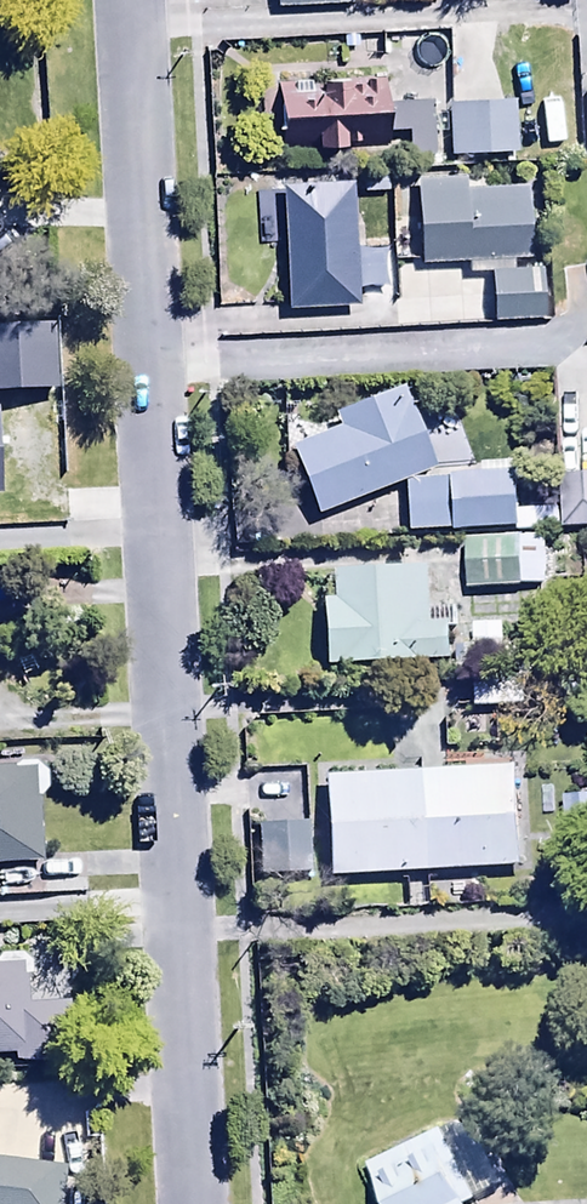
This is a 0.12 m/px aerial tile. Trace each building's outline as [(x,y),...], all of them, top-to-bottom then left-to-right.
[(276,9),(349,6),(348,0),(276,0),(276,9)] [(356,90),(355,82),(279,90),(282,153),(302,152),(302,158),(343,156),(343,146),(384,144),(382,89),(356,90)] [(433,103),(406,104),(407,158),(434,157),(433,103)] [(511,103),(447,106),(450,160),(514,157),(511,103)] [(490,191),(489,179),(414,182),(417,267),(464,265),(464,275),(487,274),(489,323),(544,320),(542,260),(531,260),(529,191),(490,191)] [(352,180),(281,183),(286,314),(353,311),(352,290),(385,289),(383,244),(354,245),(352,180)] [(291,450),(317,516),(432,470),(400,390),(331,418),(337,431),(291,450)] [(402,484),(404,536),(516,531),(513,463),(479,464),(480,480),(402,484)] [(557,479),(560,531),(586,530),(586,478),(557,479)] [(516,512),(517,532),(557,531),(557,511),(516,512)] [(548,539),(464,542),(466,590),(549,587),(548,539)] [(330,604),(319,605),(321,667),(451,662),(449,629),(456,629),(455,610),(426,611),(424,569),(329,572),(330,604)] [(504,674),(503,627),(472,628),(472,647),(456,647),(457,676),(504,674)] [(512,688),(474,688),(474,710),(512,710),(512,688)] [(322,778),(327,879),(521,868),(516,768),(322,778)] [(34,769),(0,771),(0,867),(39,864),(34,769)] [(563,799),(564,829),(586,828),(586,797),(563,799)] [(309,884),(308,826),(258,827),(259,885),(309,884)] [(11,1058),(11,1066),(68,1064),(67,1006),(25,1007),(24,957),(0,958),(0,1058),(11,1058)] [(366,1168),(381,1203),(470,1203),(442,1137),(366,1168)] [(63,1171),(0,1161),(0,1203),(59,1203),(63,1171)]
